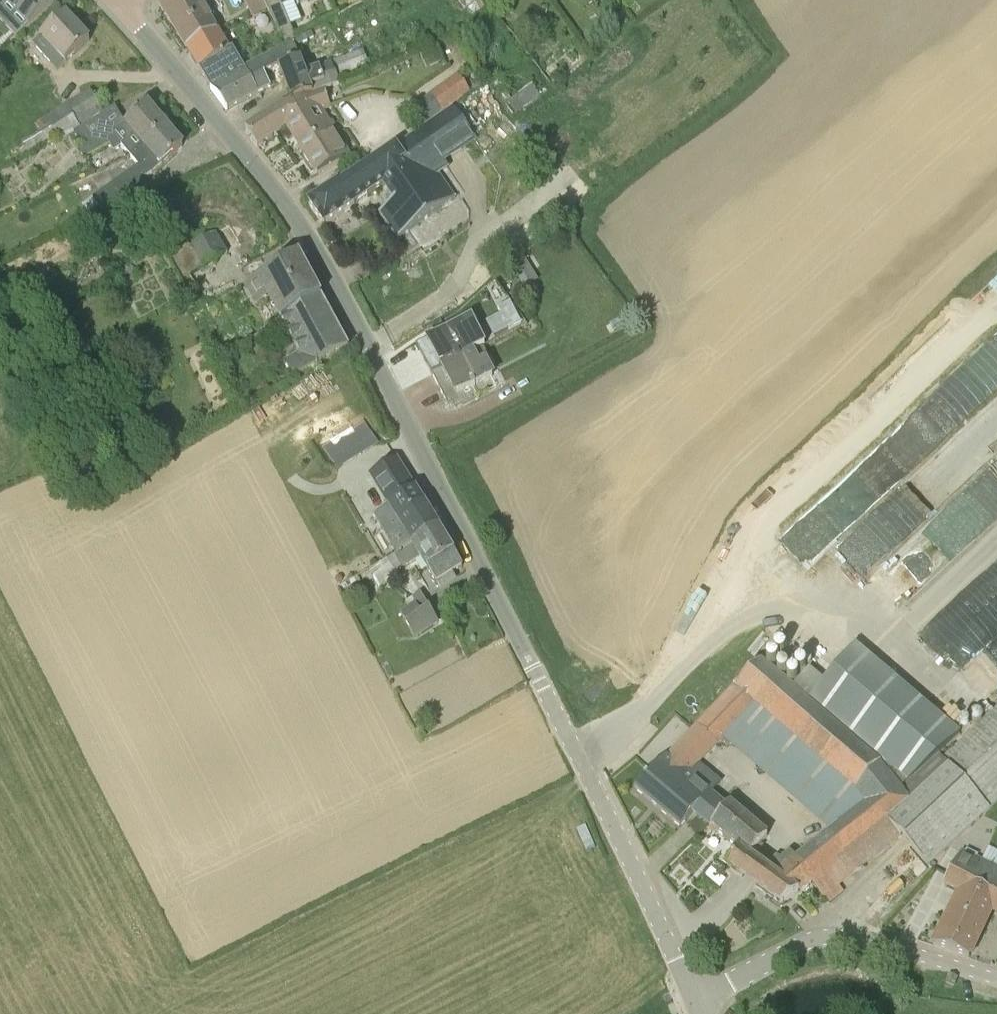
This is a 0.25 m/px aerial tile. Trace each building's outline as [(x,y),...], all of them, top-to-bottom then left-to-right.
[(26,29),(50,7),(54,3),(52,0),(0,0),(26,29)] [(211,25),(213,20),(213,14),(210,9),(206,5),(200,4),(197,0),(157,0),(187,50),(216,33),(211,25)] [(267,11),(261,0),(245,0),(254,17),(267,11)] [(309,0),(261,0),(267,11),(286,45),(296,39),(283,8),(295,4),(297,9),(310,3),(309,0)] [(477,0),(457,0),(465,11),(479,2),(477,0)] [(61,24),(50,13),(12,49),(22,61),(34,50),(73,92),(74,93),(76,93),(77,94),(80,95),(82,95),(85,94),(88,94),(90,91),(92,88),(94,86),(94,83),(94,79),(93,77),(92,75),(91,74),(77,59),(93,45),(68,17),(61,24)] [(227,52),(216,33),(187,50),(210,90),(226,111),(256,94),(241,70),(230,50),(227,52)] [(295,47),(315,37),(312,33),(292,42),(241,70),(256,94),(270,87),(265,77),(266,76),(265,75),(280,67),(292,101),(324,89),(346,81),(344,77),(370,67),(363,50),(318,66),(319,69),(306,74),(295,47)] [(421,48),(429,65),(443,59),(435,42),(421,48)] [(409,112),(421,128),(470,91),(457,76),(409,112)] [(530,84),(515,95),(524,108),(539,96),(530,84)] [(245,131),(257,147),(287,127),(317,175),(350,154),(324,112),(332,109),(324,89),(292,101),(285,105),(272,113),(245,131)] [(72,129),(73,130),(82,146),(79,148),(85,157),(109,144),(113,151),(122,146),(130,156),(165,126),(164,124),(165,122),(156,112),(155,114),(147,105),(111,135),(100,114),(72,129)] [(165,126),(130,156),(139,165),(83,204),(88,213),(98,207),(120,207),(148,194),(143,179),(149,175),(183,146),(165,126)] [(436,167),(443,162),(442,161),(444,159),(439,153),(423,130),(308,205),(324,227),(383,187),(393,204),(380,212),(396,238),(454,202),(440,179),(442,177),(436,167)] [(218,230),(227,248),(262,229),(248,205),(231,214),(221,196),(219,197),(220,198),(215,201),(212,194),(210,195),(213,200),(181,218),(195,243),(218,230)] [(167,249),(183,277),(229,251),(227,248),(218,230),(195,243),(190,245),(186,238),(167,249)] [(267,298),(280,321),(321,299),(298,256),(245,285),(256,304),(267,298)] [(510,268),(524,290),(539,280),(524,258),(510,268)] [(297,354),(285,360),(295,378),(348,349),(321,299),(280,321),(297,354)] [(509,330),(521,323),(510,302),(498,309),(509,330)] [(431,373),(484,345),(478,333),(471,337),(464,323),(428,342),(426,338),(415,344),(431,373)] [(484,346),(484,345),(431,373),(448,405),(458,399),(456,396),(491,378),(485,365),(491,362),(483,346),(484,346)] [(839,543),(872,578),(864,585),(894,617),(996,523),(996,477),(986,465),(996,455),(996,399),(839,543)] [(363,423),(323,448),(338,471),(378,446),(363,423)] [(390,540),(389,540),(397,553),(438,528),(415,490),(414,491),(406,477),(380,492),(390,507),(375,516),(390,540)] [(419,558),(436,583),(437,583),(440,588),(455,578),(452,573),(462,567),(438,528),(397,553),(398,555),(394,557),(402,569),(419,558)] [(397,576),(395,573),(387,561),(379,566),(381,569),(373,575),(380,587),(397,576)] [(996,657),(996,580),(996,579),(996,567),(993,563),(935,619),(942,627),(934,634),(948,649),(954,643),(971,660),(986,646),(996,657)] [(421,593),(410,600),(419,614),(429,608),(421,593)] [(419,614),(410,600),(405,602),(410,610),(401,615),(414,637),(438,622),(429,608),(419,614)] [(658,749),(667,757),(666,757),(636,790),(680,828),(693,812),(711,827),(727,807),(701,784),(712,772),(702,763),(745,718),(756,706),(781,728),(763,751),(777,762),(800,742),(824,716),(808,702),(804,698),(796,691),(813,671),(778,641),(761,662),(759,661),(735,687),(680,743),(670,735),(658,749)] [(888,752),(869,735),(870,734),(818,689),(808,702),(824,716),(800,742),(777,762),(781,766),(776,773),(799,792),(794,798),(832,829),(795,858),(813,880),(812,881),(825,897),(900,835),(929,866),(951,845),(996,801),(996,707),(943,758),(948,765),(923,788),(891,749),(888,752)] [(727,807),(711,827),(738,849),(726,866),(743,878),(754,886),(766,869),(768,870),(769,869),(750,855),(768,835),(730,804),(727,807)] [(957,940),(981,890),(996,898),(996,869),(962,853),(944,887),(959,894),(940,931),(933,946),(951,952),(956,939),(957,940)] [(813,880),(795,858),(784,866),(776,860),(769,869),(768,870),(766,869),(754,886),(782,905),(812,881),(813,880)] [(844,893),(838,886),(825,897),(831,903),(844,893)] [(981,890),(957,940),(956,939),(951,952),(969,959),(971,953),(972,953),(991,911),(996,913),(996,898),(981,890)]
